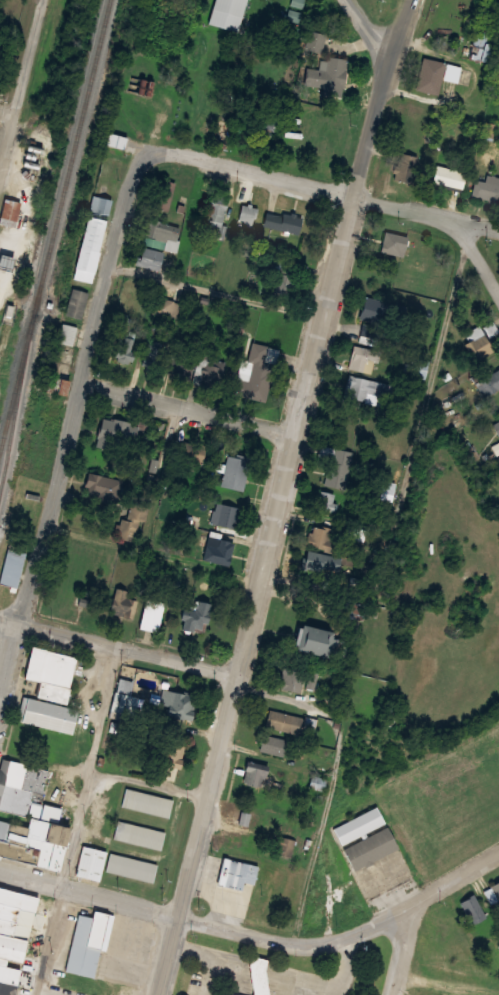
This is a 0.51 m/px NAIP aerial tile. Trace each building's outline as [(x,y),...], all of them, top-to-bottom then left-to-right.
[(208,22),(214,0),(246,0),(237,31),(208,22)] [(474,59),(477,46),(471,45),(483,0),(497,3),(487,42),(493,44),(488,62),(474,59)] [(327,56),(346,59),(341,95),(326,93),(325,101),(301,98),(304,76),(319,78),(320,69),(325,70),(327,56)] [(423,57),(444,62),(437,94),(415,88),(423,57)] [(138,93),(146,94),(148,81),(140,79),(138,93)] [(269,139),(251,136),(252,127),(258,128),(260,119),(277,122),(276,131),(270,130),(269,139)] [(227,148),(214,145),(220,121),(233,125),(227,148)] [(106,144),(124,149),(127,137),(109,132),(106,144)] [(402,153),(417,157),(410,183),(395,179),(402,153)] [(438,165),(462,171),(457,188),(442,184),(442,186),(433,183),(438,165)] [(487,174),(498,177),(498,195),(497,203),(472,196),(476,179),(485,182),(487,174)] [(162,179),(176,182),(170,209),(156,207),(162,179)] [(215,192),(226,194),(225,198),(228,199),(226,209),(224,209),(221,222),(206,219),(209,206),(208,205),(210,195),(214,196),(215,192)] [(90,210),(109,215),(113,199),(95,194),(90,210)] [(15,227),(0,224),(0,219),(4,198),(20,201),(15,227)] [(242,204),(258,208),(256,218),(254,217),(252,224),(238,220),(242,204)] [(267,212),(281,216),(282,213),(301,217),(297,233),(264,226),(267,212)] [(75,279),(92,282),(106,219),(88,216),(75,279)] [(152,219),(179,226),(175,239),(179,240),(176,252),(144,243),(148,231),(144,230),(146,222),(150,223),(152,219)] [(385,232),(407,236),(403,256),(381,252),(385,232)] [(143,246),(163,251),(159,269),(136,264),(137,257),(140,257),(143,246)] [(283,260),(294,263),(292,273),(303,275),(297,299),(274,293),(283,260)] [(64,314),(81,319),(88,293),(72,288),(64,314)] [(180,302),(154,296),(150,311),(176,318),(180,302)] [(365,296),(404,306),(402,315),(392,313),(389,325),(359,317),(365,296)] [(117,311),(129,314),(126,325),(114,322),(117,311)] [(463,333),(478,325),(480,328),(493,321),(498,332),(486,338),(493,351),(474,361),(464,342),(467,340),(463,333)] [(59,342),(74,345),(77,326),(63,323),(59,342)] [(363,323),(382,328),(378,346),(359,341),(363,323)] [(120,334),(133,338),(129,351),(133,353),(130,363),(113,358),(120,334)] [(141,364),(157,370),(167,344),(150,338),(141,364)] [(251,342),(278,349),(265,401),(236,394),(240,380),(236,379),(241,358),(247,359),(251,342)] [(354,345),(379,350),(377,362),(374,361),(371,373),(349,368),(354,345)] [(190,377),(170,373),(175,349),(180,350),(181,346),(191,348),(190,351),(195,352),(190,377)] [(202,347),(213,349),(212,355),(226,358),(219,389),(191,383),(198,353),(200,353),(202,347)] [(414,357),(428,360),(425,378),(411,376),(414,357)] [(477,381),(498,369),(498,388),(485,395),(477,381)] [(349,374),(395,385),(392,399),(366,393),(364,401),(343,396),(349,374)] [(49,376),(70,381),(67,396),(46,391),(49,376)] [(102,418),(136,426),(139,417),(151,420),(147,437),(135,434),(132,446),(109,441),(107,449),(95,446),(102,418)] [(181,440),(204,445),(200,463),(178,459),(181,440)] [(321,445),(350,452),(342,488),(324,484),(330,458),(319,455),(321,445)] [(227,455),(235,457),(235,454),(249,457),(242,490),(220,486),(227,455)] [(91,473),(121,480),(116,504),(88,497),(90,488),(83,487),(85,475),(90,476),(91,473)] [(318,490),(333,494),(332,502),(336,503),(334,511),(324,509),(324,512),(314,510),(318,490)] [(216,503),(238,508),(234,527),(209,522),(212,508),(215,509),(216,503)] [(313,526),(320,528),(320,526),(335,529),(333,540),(338,541),(335,554),(322,551),(322,549),(304,545),(307,531),(311,532),(313,526)] [(207,536),(232,542),(227,565),(202,559),(207,536)] [(308,550),(340,558),(337,571),(320,567),(320,569),(304,565),(308,550)] [(3,583),(20,587),(28,555),(12,551),(3,583)] [(115,587),(126,590),(123,599),(128,600),(126,609),(123,609),(122,612),(110,609),(115,587)] [(82,590),(96,594),(92,607),(78,603),(82,590)] [(147,598),(164,602),(157,630),(140,625),(147,598)] [(345,598),(364,601),(361,620),(342,616),(345,598)] [(195,600),(211,604),(203,633),(183,631),(183,620),(179,619),(181,609),(191,610),(195,600)] [(296,624),(327,631),(321,658),(290,650),(296,624)] [(72,688),(79,658),(33,648),(26,678),(42,681),(72,688)] [(68,703),(38,696),(42,681),(72,688),(68,703)] [(114,691),(137,697),(133,715),(109,709),(114,691)] [(167,715),(190,720),(195,696),(172,692),(167,715)] [(72,734),(78,711),(26,697),(20,721),(72,734)] [(275,715),(308,723),(305,741),(271,733),(275,715)] [(158,737),(152,763),(178,769),(183,743),(158,737)] [(274,742),(291,746),(288,760),(271,756),(274,742)] [(26,818),(0,812),(0,787),(7,760),(52,772),(45,802),(31,798),(26,818)] [(253,765),(273,770),(271,783),(267,782),(265,792),(247,787),(253,765)] [(125,805),(171,816),(176,799),(130,787),(125,805)] [(57,826),(61,806),(45,802),(31,798),(26,818),(57,826)] [(339,835),(382,813),(391,830),(346,852),(339,835)] [(241,832),(246,815),(257,818),(253,835),(241,832)] [(56,872),(67,829),(57,826),(29,820),(27,828),(23,844),(37,848),(33,866),(56,872)] [(33,866),(37,848),(23,844),(27,828),(0,821),(0,858),(33,866)] [(160,851),(164,832),(119,822),(115,841),(160,851)] [(349,855),(360,877),(403,855),(392,833),(349,855)] [(287,843),(300,846),(297,860),(284,857),(287,843)] [(79,847),(73,876),(96,881),(103,852),(79,847)] [(112,854),(158,866),(154,884),(107,872),(112,854)] [(220,857),(256,865),(251,885),(241,882),(239,890),(214,884),(220,857)] [(484,891),(497,911),(498,910),(498,880),(484,891)] [(0,889),(0,994),(15,994),(34,895),(0,889)] [(487,915),(474,893),(460,901),(474,923),(487,915)] [(105,951),(113,914),(90,909),(89,916),(76,913),(65,971),(93,977),(98,949),(105,951)] [(265,959),(256,957),(251,958),(250,964),(252,994),(267,994),(265,959)]
